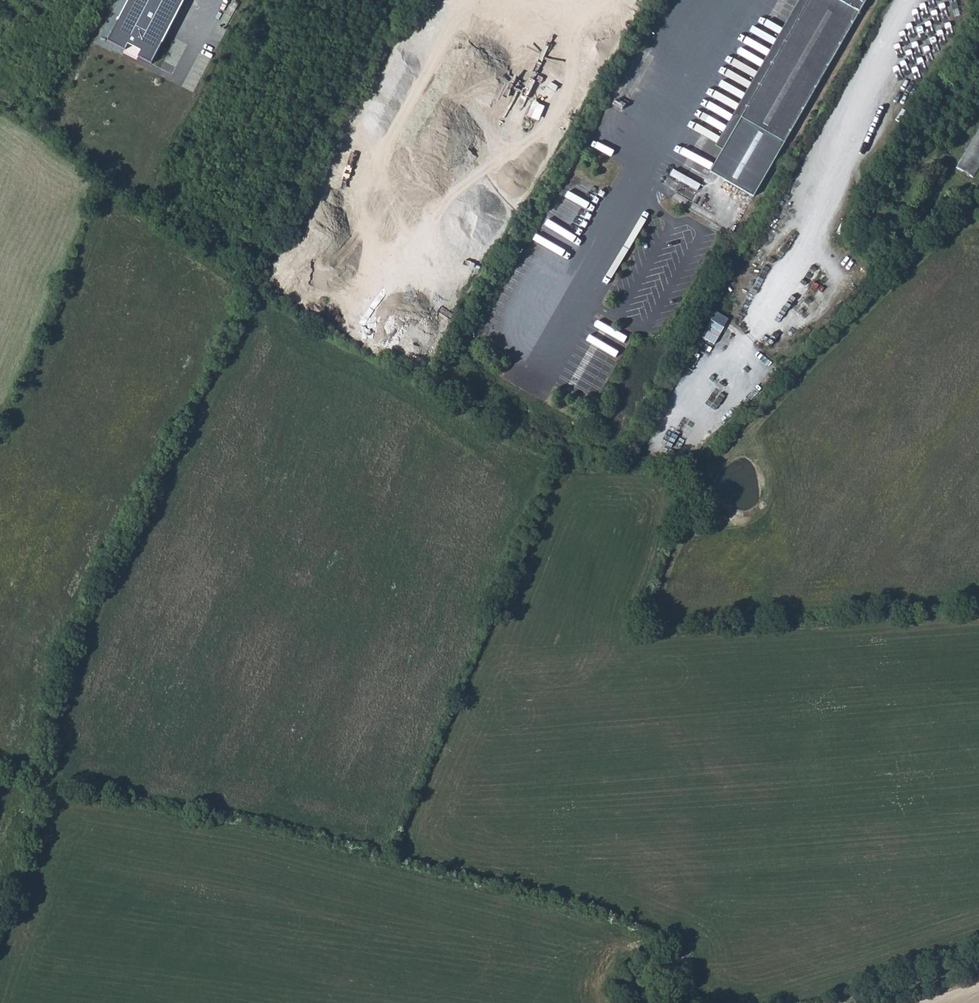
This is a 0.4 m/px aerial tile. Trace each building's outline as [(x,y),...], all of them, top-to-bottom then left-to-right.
[(749,116),(792,141),(871,0),(814,0),(749,116)] [(634,58),(628,69),(635,73),(641,62),(634,58)] [(792,141),(749,116),(722,162),(766,187),(792,141)] [(961,169),(978,178),(978,133),(961,169)] [(704,337),(717,344),(730,317),(717,311),(704,337)]
